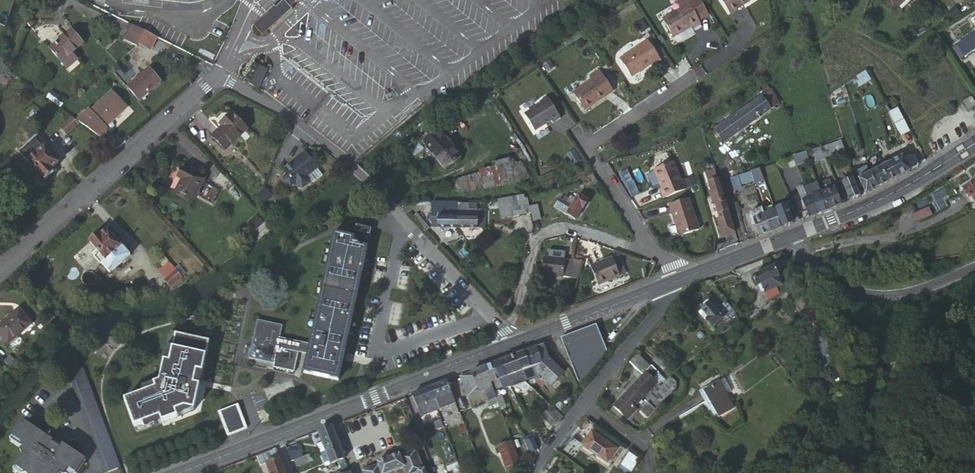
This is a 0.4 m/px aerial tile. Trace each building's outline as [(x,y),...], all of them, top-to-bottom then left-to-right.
[(265,18),(267,19),(264,22),(271,29),(283,17),(285,19),(294,11),(292,9),(300,1),(299,0),(287,0),(278,9),(276,7),(265,18)] [(678,36),(696,26),(697,29),(705,24),(702,19),(713,13),(705,0),(698,0),(667,18),(678,36)] [(735,10),(742,5),(743,8),(755,0),(728,0),(735,10)] [(902,11),(914,0),(892,0),(902,11)] [(816,7),(812,11),(817,16),(821,12),(816,7)] [(267,19),(265,18),(255,28),(264,38),(285,19),(283,17),(271,29),(264,22),(267,19)] [(134,26),(127,41),(134,45),(140,48),(142,49),(143,47),(150,34),(134,26)] [(651,27),(645,31),(651,40),(657,36),(651,27)] [(66,64),(75,56),(86,46),(74,33),(54,52),(65,65),(66,64)] [(161,40),(150,34),(143,47),(155,53),(161,40)] [(962,47),(970,60),(974,57),(974,39),(962,47)] [(138,50),(140,48),(134,45),(127,41),(125,40),(123,44),(138,50)] [(652,41),(625,60),(637,77),(656,63),(657,65),(665,60),(652,41)] [(84,67),(75,56),(66,64),(75,75),(84,67)] [(252,83),(260,87),(269,69),(261,66),(252,83)] [(576,92),(586,107),(599,98),(601,100),(608,95),(607,93),(614,88),(601,70),(593,75),(595,79),(576,92)] [(164,84),(153,73),(132,91),(143,103),(164,84)] [(876,81),(870,73),(862,79),(864,88),(876,81)] [(847,89),(836,96),(842,108),(852,104),(849,93),(847,89)] [(53,92),(48,99),(62,109),(67,103),(53,92)] [(134,108),(121,92),(83,125),(103,139),(115,129),(112,126),(134,108)] [(774,93),(766,98),(777,111),(784,106),(774,93)] [(599,98),(586,107),(587,109),(601,100),(599,98)] [(766,98),(730,125),(741,138),(777,111),(766,98)] [(544,108),(528,118),(538,134),(554,124),(556,126),(564,122),(551,100),(543,105),(544,108)] [(475,116),(491,106),(487,101),(471,110),(475,116)] [(901,111),(892,115),(903,138),(912,134),(901,111)] [(246,129),(230,115),(219,127),(221,129),(213,139),(227,152),(246,129)] [(276,120),(273,126),(282,132),(286,126),(276,120)] [(81,127),(75,121),(64,131),(70,137),(81,127)] [(741,138),(730,125),(721,132),(731,145),(741,138)] [(439,129),(419,145),(421,147),(412,155),(418,162),(426,154),(424,151),(427,149),(426,148),(441,132),(439,129)] [(426,148),(427,149),(451,172),(467,156),(442,132),(441,132),(426,148)] [(827,150),(831,161),(850,154),(846,143),(827,150)] [(815,166),(831,161),(827,150),(826,148),(811,153),(814,162),(815,166)] [(62,166),(47,150),(32,165),(49,183),(57,174),(55,172),(62,166)] [(587,163),(580,152),(573,157),(581,167),(587,163)] [(798,158),(801,167),(814,162),(811,153),(798,158)] [(295,164),(287,171),(286,176),(288,178),(285,180),(285,184),(289,189),(293,189),(296,187),(297,189),(298,188),(301,191),(305,191),(311,186),(312,181),(310,179),(319,171),(319,170),(305,154),(299,159),(300,160),(295,164)] [(798,158),(787,162),(791,171),(801,167),(798,158)] [(903,180),(914,174),(910,165),(906,158),(895,164),(903,180)] [(513,161),(457,171),(460,192),(528,180),(524,160),(513,162),(513,161)] [(920,169),(922,168),(917,161),(910,165),(914,174),(920,169)] [(880,172),(884,170),(880,163),(876,165),(880,172)] [(664,192),(668,200),(691,190),(687,182),(685,183),(677,164),(658,172),(666,191),(664,192)] [(903,180),(895,164),(884,170),(892,185),(896,183),(903,180)] [(627,168),(619,172),(631,196),(639,192),(627,168)] [(765,170),(753,174),(755,179),(757,185),(758,187),(769,183),(765,170)] [(860,175),(863,182),(874,176),(870,170),(860,175)] [(874,176),(881,191),(884,190),(892,185),(884,170),(880,172),(874,176)] [(207,181),(184,171),(180,180),(184,182),(178,196),(195,205),(207,181)] [(319,171),(310,179),(312,181),(315,185),(324,177),(319,171)] [(863,182),(871,196),(873,195),(881,191),(874,176),(863,182)] [(757,185),(755,179),(741,184),(743,190),(757,185)] [(743,190),(741,184),(740,180),(734,183),(738,192),(743,190)] [(847,185),(853,203),(864,199),(857,182),(847,185)] [(723,183),(713,186),(716,194),(713,195),(718,208),(720,207),(725,221),(733,217),(723,183)] [(813,219),(831,212),(825,195),(821,185),(808,191),(812,200),(807,202),(813,219)] [(967,192),(972,200),(974,199),(974,187),(967,192)] [(275,198),(268,191),(259,201),(266,207),(275,198)] [(812,200),(808,191),(803,193),(807,202),(812,200)] [(825,195),(831,212),(836,210),(843,208),(836,191),(825,195)] [(570,195),(565,202),(577,209),(581,202),(570,195)] [(558,210),(576,221),(579,223),(586,211),(587,211),(592,203),(583,198),(581,202),(577,209),(565,202),(564,201),(558,210)] [(693,201),(674,207),(683,237),(703,231),(693,201)] [(528,202),(503,205),(505,221),(530,218),(528,202)] [(803,222),(797,205),(790,208),(796,225),(803,222)] [(461,207),(437,207),(437,221),(443,220),(443,213),(461,212),(461,207)] [(541,208),(533,210),(537,225),(545,222),(541,208)] [(790,208),(780,211),(781,213),(787,230),(792,228),(797,226),(796,225),(790,208)] [(933,208),(921,215),(924,221),(937,215),(933,208)] [(754,215),(757,222),(769,217),(767,210),(754,215)] [(461,220),(461,212),(443,213),(443,220),(461,220)] [(471,212),(461,212),(461,220),(482,220),(482,212),(471,212)] [(769,217),(775,234),(787,230),(781,213),(769,217)] [(731,243),(740,239),(733,217),(725,221),(723,221),(731,243)] [(757,222),(763,239),(772,235),(775,234),(769,217),(757,222)] [(259,219),(252,225),(258,233),(266,226),(259,219)] [(443,231),(461,231),(461,220),(443,220),(443,231)] [(461,220),(461,231),(482,231),(482,220),(461,220)] [(306,376),(341,384),(347,358),(375,233),(361,229),(358,241),(338,236),(312,348),(282,341),(285,329),(259,323),(252,361),(277,366),(276,371),(297,375),(302,354),(310,356),(306,376)] [(124,249),(111,234),(105,240),(103,238),(93,245),(109,262),(106,265),(115,275),(134,258),(125,248),(124,249)] [(559,258),(548,257),(545,275),(575,280),(578,262),(569,260),(570,252),(561,251),(559,258)] [(627,256),(620,258),(628,276),(634,274),(627,256)] [(620,258),(597,266),(605,286),(628,276),(620,258)] [(177,272),(167,260),(161,265),(171,276),(172,275),(177,272)] [(768,293),(781,287),(784,286),(777,269),(755,279),(759,289),(765,287),(768,293)] [(185,281),(177,272),(172,275),(174,278),(168,283),(174,290),(185,281)] [(771,297),(782,290),(781,287),(768,293),(770,298),(771,297)] [(784,295),(782,290),(771,297),(770,298),(771,300),(784,295)] [(718,333),(737,316),(730,308),(721,299),(704,313),(711,320),(708,322),(718,333)] [(737,316),(741,312),(734,305),(730,308),(737,316)] [(22,311),(0,330),(0,333),(9,344),(18,336),(21,339),(36,326),(22,311)] [(817,328),(825,323),(817,311),(809,317),(817,328)] [(746,317),(741,312),(737,316),(741,320),(746,317)] [(865,327),(880,322),(876,313),(862,318),(865,327)] [(599,328),(564,341),(566,346),(579,340),(582,347),(569,354),(581,385),(609,354),(599,328)] [(824,343),(830,340),(826,330),(819,333),(824,343)] [(172,364),(178,336),(173,335),(166,363),(172,364)] [(146,395),(127,402),(137,429),(162,420),(164,425),(180,419),(178,414),(186,411),(196,413),(202,388),(196,386),(199,374),(205,375),(212,344),(178,336),(172,364),(166,363),(162,384),(156,386),(158,391),(146,395)] [(566,346),(569,354),(582,347),(579,340),(566,346)] [(828,358),(836,354),(832,344),(823,347),(828,358)] [(519,358),(525,374),(537,369),(544,366),(552,363),(546,348),(534,352),(519,358)] [(668,368),(674,364),(664,353),(658,359),(668,368)] [(835,370),(843,367),(838,357),(830,360),(835,370)] [(524,374),(525,374),(519,358),(509,362),(504,364),(511,380),(515,378),(524,374)] [(554,363),(552,363),(544,366),(553,375),(544,379),(555,390),(567,376),(554,363)] [(502,383),(511,380),(504,364),(496,367),(502,383)] [(544,366),(537,369),(540,377),(541,380),(544,379),(553,375),(544,366)] [(496,367),(488,370),(495,386),(502,383),(496,367)] [(537,369),(525,374),(524,374),(527,382),(540,377),(537,369)] [(71,376),(108,472),(113,472),(123,469),(86,370),(71,376)] [(488,370),(462,380),(470,400),(487,393),(496,390),(496,389),(495,386),(488,370)] [(145,380),(141,374),(132,380),(136,386),(145,380)] [(527,382),(524,374),(515,378),(519,387),(519,388),(528,384),(527,382)] [(629,412),(659,384),(649,374),(620,402),(629,412)] [(515,378),(511,380),(512,383),(514,389),(519,387),(515,378)] [(658,387),(665,395),(676,385),(669,378),(658,387)] [(728,378),(722,381),(730,394),(736,391),(728,378)] [(707,391),(722,415),(737,406),(730,394),(722,381),(707,391)] [(450,385),(432,392),(437,404),(438,403),(442,412),(450,409),(446,400),(449,399),(455,418),(462,433),(464,432),(464,430),(467,428),(450,385)] [(144,391),(146,395),(158,391),(156,386),(144,391)] [(496,390),(487,393),(490,401),(487,402),(488,405),(500,400),(497,391),(496,390)] [(501,390),(497,391),(500,400),(504,410),(508,408),(501,390)] [(541,397),(534,390),(530,394),(537,401),(541,397)] [(423,395),(415,398),(420,411),(430,407),(433,416),(441,413),(442,412),(438,403),(437,404),(432,392),(423,395)] [(219,412),(225,430),(245,422),(238,404),(219,412)] [(430,407),(420,411),(423,419),(433,416),(430,407)] [(563,418),(555,410),(543,422),(553,432),(566,420),(563,418)] [(178,414),(180,419),(196,413),(186,411),(178,414)] [(162,420),(137,429),(139,435),(164,425),(162,420)] [(245,422),(225,430),(228,436),(247,428),(245,422)] [(71,471),(74,472),(81,472),(89,462),(66,447),(63,451),(55,445),(56,443),(25,423),(15,439),(23,445),(25,449),(23,453),(25,458),(18,469),(24,472),(70,472),(71,471)] [(327,451),(341,447),(334,429),(320,435),(327,452),(327,451)] [(596,432),(586,446),(587,446),(610,463),(621,449),(596,432)] [(526,439),(533,455),(540,452),(533,436),(526,439)] [(15,439),(13,441),(25,449),(23,445),(15,439)] [(577,460),(586,446),(579,440),(569,454),(577,460)] [(66,447),(57,442),(56,443),(55,445),(63,451),(66,447)] [(526,472),(516,444),(501,449),(510,472),(523,472),(526,472)] [(777,458),(784,451),(780,446),(773,453),(777,458)] [(347,463),(341,447),(327,451),(327,452),(333,468),(347,463)] [(301,448),(291,452),(296,464),(300,462),(306,460),(301,448)] [(283,461),(279,451),(259,458),(269,466),(271,472),(288,472),(283,461)] [(333,468),(327,452),(321,454),(328,470),(333,468)] [(319,454),(306,460),(300,462),(303,470),(323,461),(319,454)] [(406,471),(407,472),(426,472),(419,454),(403,460),(402,457),(379,466),(380,469),(369,472),(400,472),(406,471)] [(629,468),(634,472),(641,462),(632,456),(625,466),(629,468)]
